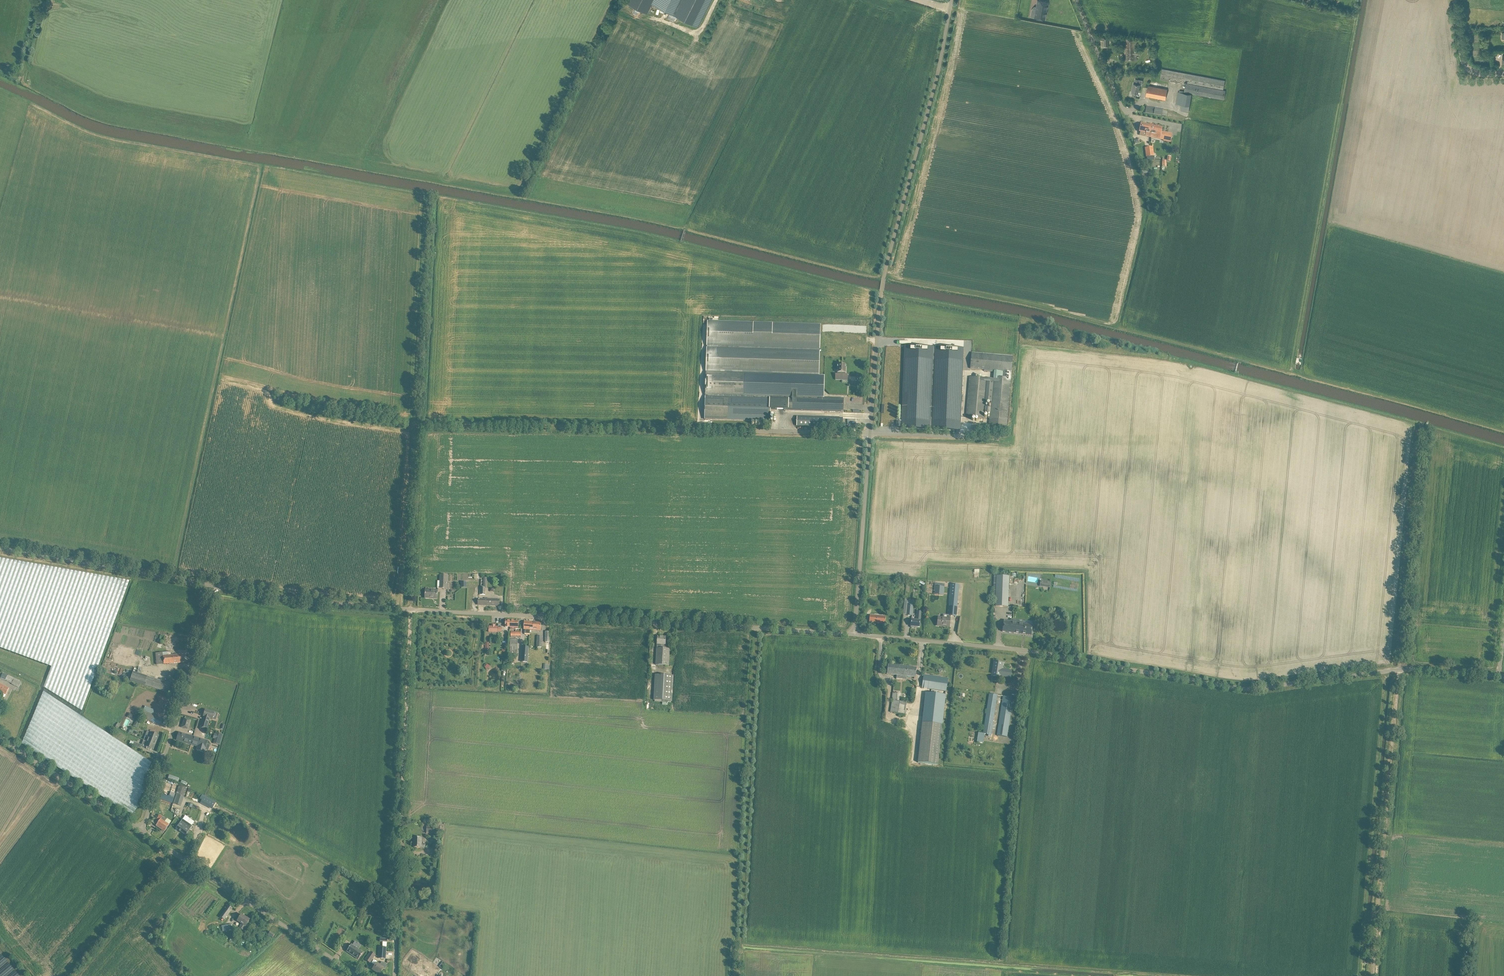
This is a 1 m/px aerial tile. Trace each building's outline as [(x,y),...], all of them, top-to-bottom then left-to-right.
[(647,14),(652,4),(670,13),(667,18),(674,21),(676,18),(678,17),(698,27),(712,0),(630,0),(628,4),(635,8),(633,13),(636,14),(639,10),(647,14)] [(1049,0),(1036,0),(1034,17),(1046,19),(1049,0)] [(1109,40),(1109,35),(1101,35),(1101,37),(1101,40),(1102,40),(1102,44),(1108,44),(1108,40),(1109,40)] [(1185,82),(1224,89),(1226,80),(1163,69),(1161,79),(1185,83),(1185,82)] [(1143,80),(1135,79),(1135,83),(1134,83),(1132,92),(1133,92),(1132,96),(1136,96),(1137,92),(1138,93),(1140,84),(1142,85),(1143,80)] [(1185,92),(1198,94),(1225,99),(1226,91),(1187,83),(1185,92)] [(1146,96),(1151,96),(1166,99),(1168,89),(1148,86),(1146,96)] [(1189,112),(1191,98),(1192,94),(1178,92),(1176,103),(1182,104),(1181,111),(1189,112)] [(1147,107),(1146,113),(1162,115),(1163,109),(1147,107)] [(1149,137),(1151,138),(1152,128),(1153,126),(1141,123),(1139,131),(1146,133),(1145,137),(1149,137)] [(1152,128),(1151,138),(1164,140),(1164,141),(1171,142),(1172,134),(1162,132),(1163,128),(1153,126),(1152,128)] [(818,374),(820,324),(708,320),(705,419),(769,421),(770,410),(843,412),(843,398),(823,398),(824,375),(818,374)] [(905,347),(902,427),(960,429),(964,349),(905,347)] [(984,412),(990,413),(989,428),(1006,430),(1013,356),(972,353),(971,368),(985,370),(985,372),(994,373),(993,379),(970,377),(966,417),(984,418),(984,412)] [(846,373),(846,365),(838,364),(837,374),(836,374),(836,380),(842,380),(842,382),(848,383),(848,380),(843,380),(843,374),(843,373),(846,373)] [(796,425),(815,426),(815,417),(797,416),(796,425)] [(997,573),(994,573),(993,598),(996,598),(996,606),(1008,606),(1009,576),(997,576),(997,573)] [(879,582),(872,581),(871,596),(878,596),(879,582)] [(949,615),(949,616),(951,616),(957,617),(959,585),(951,584),(949,603),(950,603),(949,615)] [(935,586),(934,594),(942,595),(942,591),(944,591),(944,587),(935,586)] [(426,590),(426,593),(425,598),(430,598),(430,597),(434,598),(437,599),(438,591),(426,590)] [(920,627),(920,622),(920,621),(921,611),(918,611),(917,620),(912,620),(911,627),(915,628),(915,626),(920,627)] [(869,622),(885,624),(886,617),(870,615),(869,622)] [(937,622),(937,625),(938,626),(943,626),(943,625),(950,626),(951,616),(949,616),(949,615),(943,615),(943,618),(938,618),(938,621),(938,622),(937,622)] [(1032,630),(1033,625),(1024,624),(1025,623),(1004,620),(1003,627),(1002,632),(1031,635),(1032,630)] [(530,634),(530,630),(530,626),(534,626),(534,622),(524,621),(524,630),(525,630),(525,634),(530,634)] [(541,622),(534,622),(534,626),(530,626),(530,630),(541,631),(541,622)] [(658,637),(657,642),(657,644),(659,644),(659,649),(657,649),(656,665),(669,666),(670,649),(663,648),(663,645),(666,645),(666,637),(658,637)] [(510,639),(510,652),(518,652),(518,639),(510,639)] [(182,662),(182,654),(171,655),(171,652),(156,653),(157,665),(182,662)] [(994,662),(992,676),(1000,677),(1001,675),(1011,677),(1012,671),(1002,669),(1003,663),(994,662)] [(888,670),(887,674),(897,675),(897,678),(903,679),(903,676),(907,676),(916,677),(916,673),(917,668),(888,665),(888,670)] [(130,680),(168,693),(171,684),(133,672),(130,680)] [(21,681),(2,673),(0,678),(19,687),(21,681)] [(655,700),(664,701),(666,701),(672,701),(673,676),(655,675),(654,700),(655,700)] [(924,675),(922,688),(946,691),(948,678),(924,675)] [(1,685),(0,684),(0,692),(6,695),(9,688),(1,685)] [(892,700),(890,712),(905,715),(907,703),(901,701),(900,701),(896,701),(897,693),(893,693),(892,700)] [(942,725),(946,695),(926,693),(922,723),(942,725)] [(989,699),(983,733),(991,734),(998,695),(995,695),(990,694),(989,694),(989,699)] [(1003,696),(997,735),(1002,736),(1007,737),(1013,697),(1003,696)] [(201,725),(200,729),(206,730),(210,718),(213,719),(215,712),(205,709),(203,716),(204,716),(201,725)] [(140,714),(139,716),(141,717),(154,723),(157,717),(143,711),(142,715),(140,714)] [(918,762),(938,764),(942,725),(922,723),(918,762)] [(147,731),(145,737),(143,743),(146,744),(145,746),(153,750),(159,736),(147,731)] [(179,732),(177,740),(191,744),(191,745),(197,747),(196,750),(204,753),(205,750),(208,751),(210,745),(207,744),(208,741),(193,736),(179,732)] [(214,734),(213,738),(215,739),(214,743),(219,745),(222,734),(217,733),(216,734),(214,734)] [(176,794),(184,796),(186,789),(179,786),(176,794)] [(158,798),(172,803),(176,792),(170,791),(169,794),(160,792),(158,798)] [(183,800),(184,797),(178,795),(175,803),(179,805),(181,799),(183,800)] [(212,800),(205,796),(204,796),(202,795),(200,798),(202,800),(202,801),(213,807),(216,802),(215,802),(213,801),(212,800),(213,800),(212,800)] [(156,826),(162,830),(167,823),(165,821),(166,819),(160,815),(156,820),(159,822),(156,826)] [(192,826),(183,819),(176,829),(185,835),(186,835),(185,835),(190,829),(192,826)] [(427,825),(427,833),(441,834),(441,826),(427,825)] [(414,847),(419,847),(425,848),(425,844),(422,844),(422,838),(415,838),(414,847)] [(232,908),(228,905),(220,917),(224,920),(232,908)] [(241,915),(239,919),(238,920),(242,923),(239,928),(243,930),(249,920),(241,915)] [(378,958),(385,959),(387,942),(385,942),(384,947),(379,947),(378,958)] [(363,953),(351,945),(346,952),(358,960),(363,953)] [(370,952),(368,955),(365,960),(370,963),(373,958),(375,955),(370,952)] [(375,965),(373,964),(370,967),(372,969),(377,972),(378,972),(379,973),(379,974),(383,968),(385,969),(387,964),(382,962),(380,964),(377,962),(375,965)]
